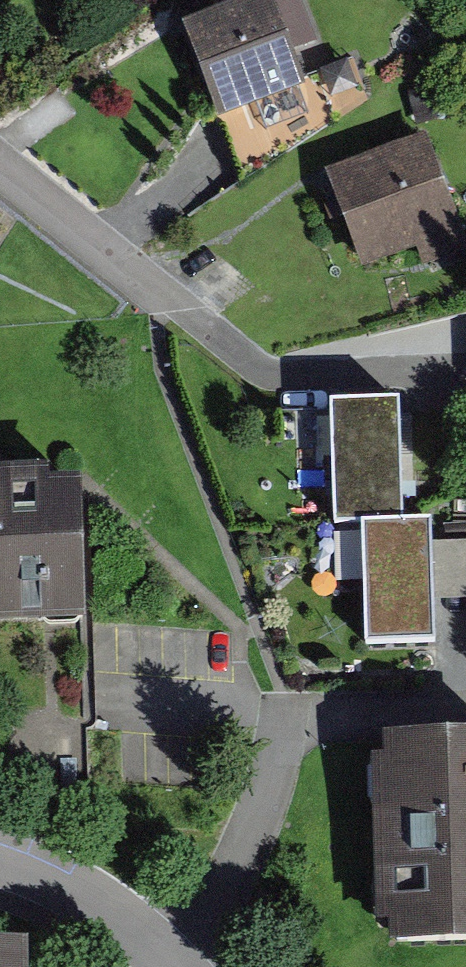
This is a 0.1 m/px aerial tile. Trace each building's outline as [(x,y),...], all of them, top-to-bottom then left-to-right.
[(299,1),(196,37),(231,136),(333,100),(299,1)] [(337,179),(382,287),(465,253),(465,195),(441,136),(337,179)] [(405,421),(338,423),(341,535),(363,535),(407,534),(405,421)] [(306,480),(331,478),(328,424),(303,425),(306,480)] [(0,495),(0,642),(89,639),(84,492),(0,495)] [(439,533),(407,534),(363,535),(366,658),(442,656),(439,533)] [(382,742),(385,940),(465,939),(465,741),(382,742)] [(0,955),(0,966),(22,966),(22,954),(0,955)]
